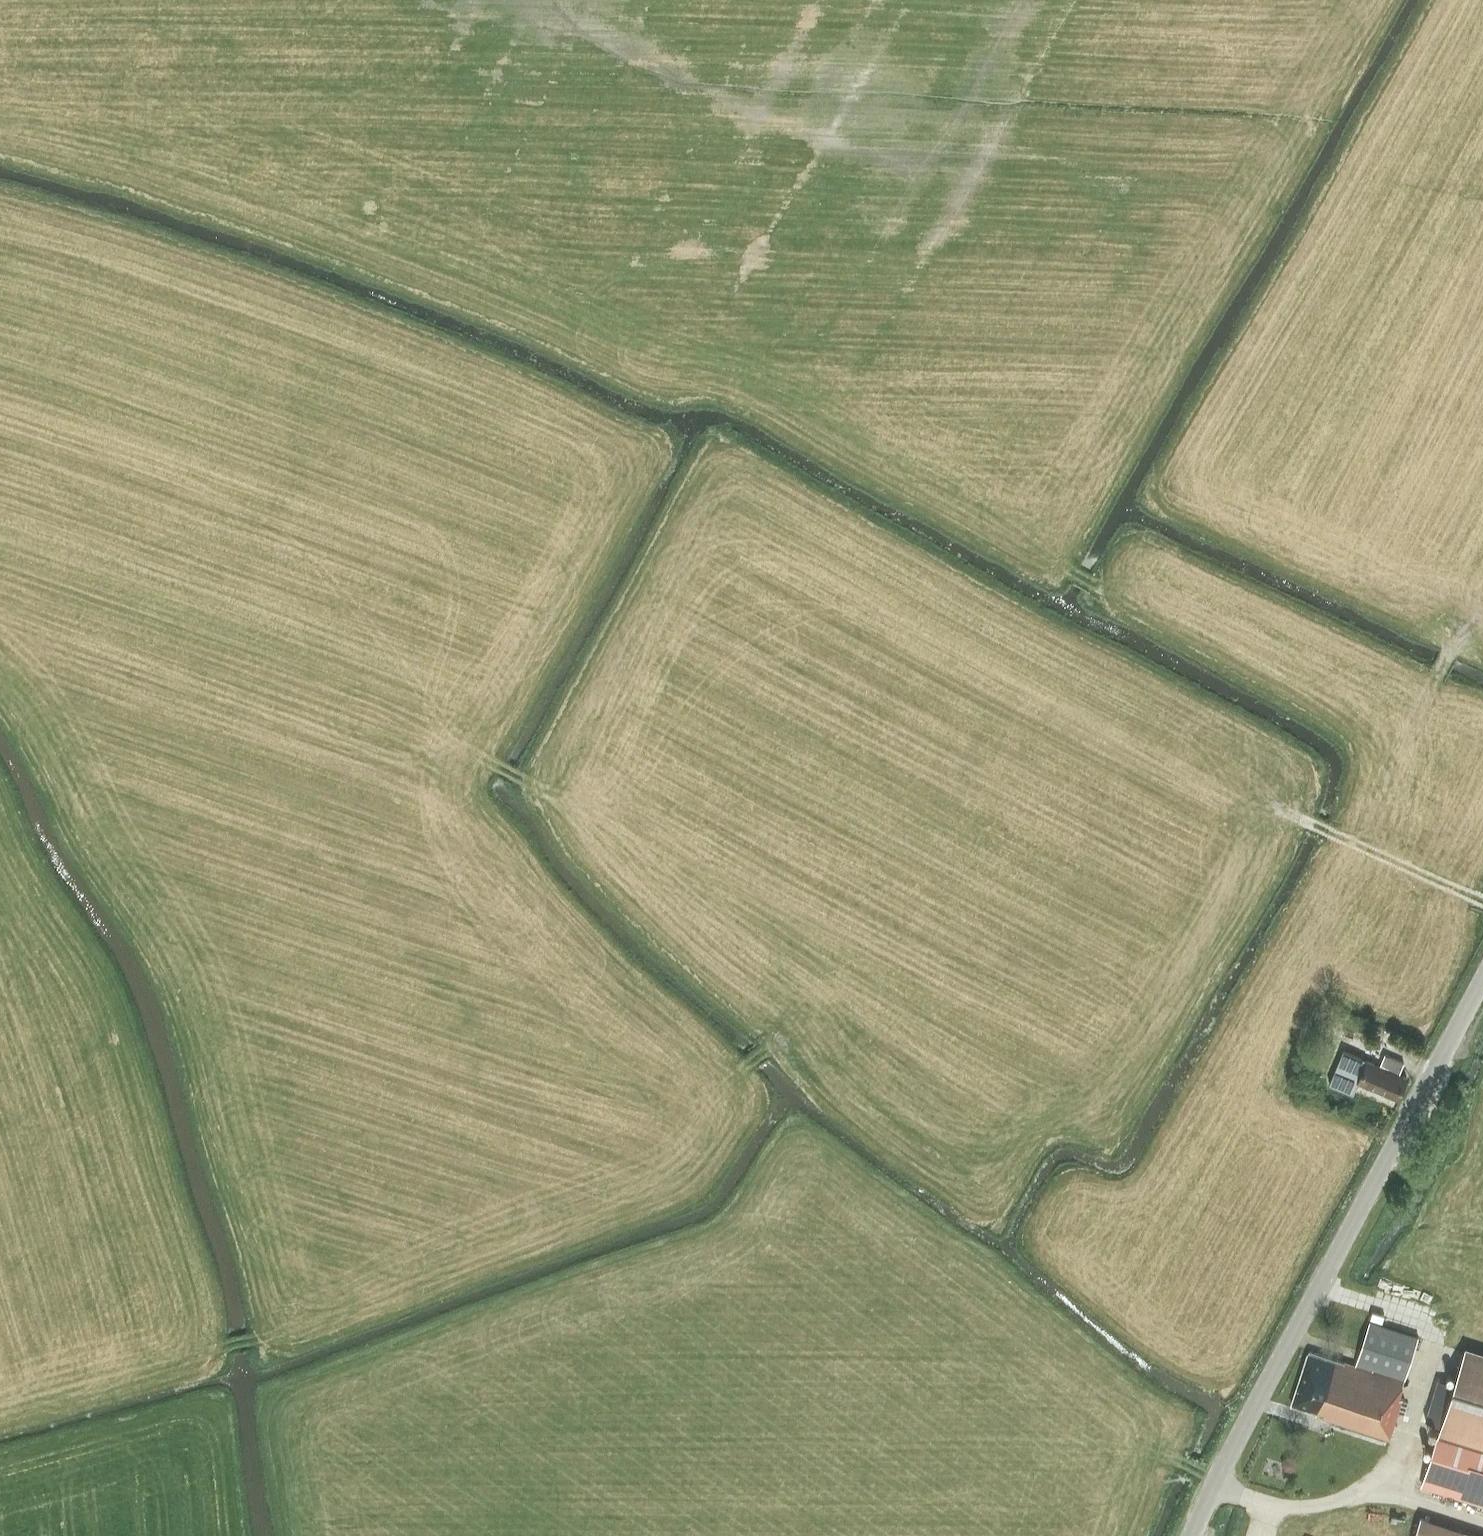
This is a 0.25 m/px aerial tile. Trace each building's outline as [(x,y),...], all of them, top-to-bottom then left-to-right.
[(1384,1054),(1380,1066),(1367,1060),(1367,1061),(1350,1054),(1341,1074),(1358,1081),(1358,1082),(1398,1098),(1407,1077),(1399,1074),(1404,1062),(1384,1054)] [(1373,1369),(1373,1368),(1379,1371),(1404,1378),(1418,1336),(1369,1320),(1355,1363),(1373,1369)] [(1388,1439),(1401,1398),(1398,1397),(1404,1379),(1379,1371),(1373,1369),(1372,1371),(1309,1350),(1291,1404),(1315,1412),(1314,1415),(1388,1439)] [(1464,1352),(1423,1485),(1482,1503),(1482,1358),(1464,1352)] [(1414,1535),(1482,1535),(1421,1516),(1414,1535)]
